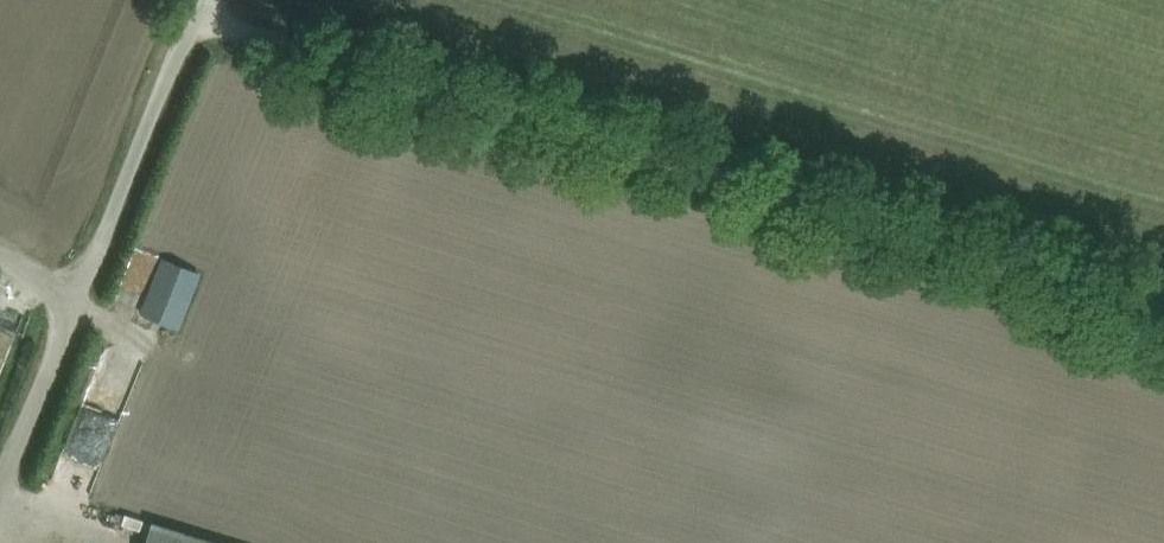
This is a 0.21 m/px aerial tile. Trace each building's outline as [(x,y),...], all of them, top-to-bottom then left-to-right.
[(142,313),(178,328),(200,273),(163,259),(142,313)] [(94,460),(115,466),(123,439),(101,433),(94,460)] [(58,478),(86,487),(82,497),(99,502),(110,470),(81,461),(82,460),(66,455),(58,478)] [(153,523),(147,542),(218,542),(153,523)]
